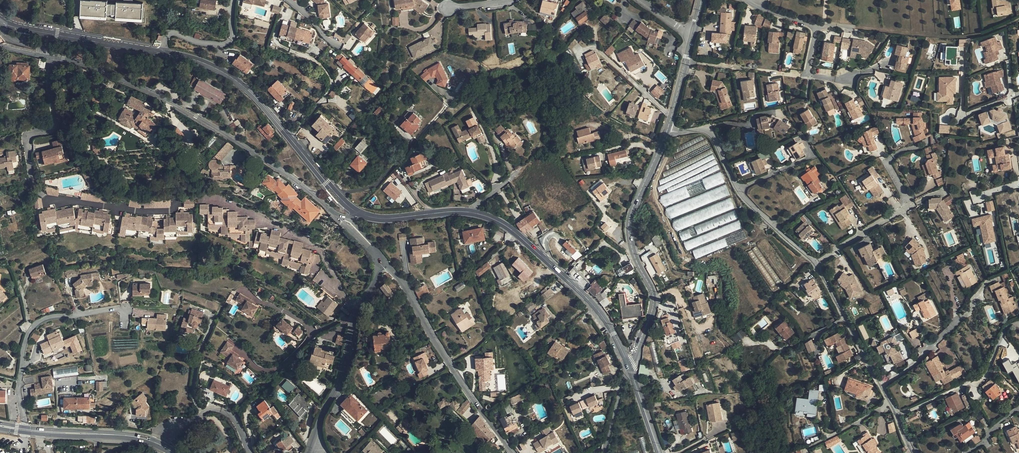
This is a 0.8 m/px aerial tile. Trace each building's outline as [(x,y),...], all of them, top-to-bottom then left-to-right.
[(107,16),(107,13),(107,3),(108,0),(103,0),(81,0),(81,15),(107,16)] [(212,0),(201,0),(200,8),(215,11),(216,1),(212,0)] [(242,6),(251,8),(252,3),(253,0),(265,2),(265,0),(243,0),(242,6)] [(319,5),(321,19),(331,17),(329,4),(326,4),(325,0),(313,0),(319,5)] [(403,7),(414,5),(424,11),(428,5),(421,0),(395,0),(396,8),(403,7)] [(558,4),(550,2),(543,0),(540,13),(555,16),(558,4)] [(960,0),(951,0),(953,11),(962,9),(960,0)] [(1000,0),(992,0),(994,7),(997,7),(998,15),(1011,13),(1009,0),(1002,0),(1003,1),(1000,1),(1000,0)] [(116,16),(143,17),(143,2),(117,1),(117,4),(116,13),(116,16)] [(577,17),(582,24),(591,17),(589,14),(592,12),(589,7),(588,8),(584,1),(576,7),(577,9),(572,13),(576,18),(577,17)] [(116,13),(117,4),(107,3),(107,13),(116,13)] [(422,14),(424,11),(414,5),(414,8),(422,14)] [(274,6),(272,11),(279,14),(281,8),(274,6)] [(721,12),(721,14),(720,33),(730,34),(731,13),(726,12),(721,12)] [(763,14),(759,12),(754,24),(757,24),(762,26),(763,26),(764,20),(763,19),(763,14)] [(764,20),(763,26),(770,28),(772,22),(765,19),(764,20)] [(630,25),(635,29),(635,30),(636,29),(640,24),(634,20),(630,25)] [(514,22),(510,22),(505,24),(507,33),(517,31),(526,31),(527,21),(523,21),(516,21),(514,22)] [(365,22),(356,32),(365,40),(374,30),(365,22)] [(662,38),(662,37),(663,31),(659,30),(659,32),(651,30),(642,22),(640,24),(636,29),(640,32),(641,31),(648,37),(649,38),(649,41),(655,43),(657,36),(662,38)] [(295,37),(298,28),(283,23),(280,34),(287,36),(288,35),(295,37)] [(479,34),(480,34),(485,34),(486,39),(492,39),(491,24),(487,25),(487,23),(478,24),(478,27),(469,28),(469,34),(474,34),(479,34)] [(753,26),(752,26),(752,28),(748,28),(748,26),(745,26),(743,40),(751,41),(755,41),(757,27),(756,27),(753,26)] [(298,28),(295,37),(303,39),(302,40),(310,42),(313,32),(298,28)] [(777,43),(778,32),(769,31),(768,41),(769,42),(769,48),(779,50),(779,43),(777,43)] [(796,36),(795,40),(794,48),(796,48),(795,53),(801,54),(801,49),(802,49),(804,38),(805,33),(797,31),(796,36)] [(787,38),(787,33),(778,32),(777,43),(779,43),(780,38),(787,38)] [(842,43),(841,47),(848,49),(849,47),(850,41),(850,39),(843,37),(842,43)] [(993,37),(979,41),(980,46),(983,45),(985,51),(982,52),(984,60),(986,59),(987,63),(996,60),(995,56),(994,53),(997,52),(996,50),(1000,49),(999,42),(995,43),(993,37)] [(433,45),(431,42),(430,38),(409,47),(414,58),(435,49),(433,45)] [(322,39),(318,44),(325,49),(328,43),(322,39)] [(851,53),(856,54),(857,52),(862,53),(861,55),(866,59),(875,47),(866,41),(853,39),(853,41),(852,47),(851,53)] [(832,50),(834,50),(835,43),(833,43),(825,41),(822,60),(832,62),(833,56),(831,56),(832,50)] [(895,54),(898,55),(899,56),(898,61),(897,61),(895,67),(905,69),(906,62),(907,62),(908,58),(904,57),(907,48),(897,45),(895,54)] [(592,68),(597,66),(596,64),(601,62),(596,52),(594,53),(593,50),(585,54),(589,62),(585,64),(588,69),(592,67),(592,68)] [(247,72),(251,67),(252,66),(253,64),(240,54),(237,58),(236,58),(233,63),(247,72)] [(350,58),(349,59),(348,60),(341,54),(338,58),(345,64),(343,65),(352,73),(357,68),(350,62),(351,61),(352,59),(350,58)] [(631,71),(640,66),(644,64),(638,54),(626,60),(631,71)] [(29,79),(30,65),(21,64),(21,62),(14,61),(14,63),(11,63),(10,78),(11,78),(12,80),(15,81),(17,78),(29,79)] [(419,76),(425,81),(430,75),(434,73),(437,79),(435,84),(442,85),(445,75),(438,62),(426,68),(419,76)] [(369,78),(358,67),(357,68),(352,73),(360,80),(358,81),(368,90),(374,83),(371,80),(372,79),(370,77),(369,78)] [(1001,69),(982,76),(984,83),(988,82),(989,87),(991,94),(1002,91),(1001,86),(999,87),(998,82),(996,82),(995,80),(997,79),(1004,77),(1001,69)] [(198,70),(195,76),(200,78),(203,73),(198,70)] [(195,76),(190,85),(221,101),(225,92),(200,78),(195,76)] [(954,78),(938,78),(939,93),(943,94),(943,101),(947,101),(947,104),(952,104),(952,94),(952,90),(954,90),(954,78)] [(290,92),(278,79),(268,88),(280,101),(290,92)] [(741,81),(744,98),(750,97),(754,96),(753,85),(752,79),(750,80),(741,81)] [(724,90),(726,89),(725,87),(724,87),(722,82),(713,80),(711,89),(716,90),(720,103),(724,102),(726,107),(732,105),(729,98),(727,99),(724,90)] [(892,81),(890,88),(887,100),(888,100),(887,103),(890,103),(890,100),(893,101),(898,102),(903,84),(892,81)] [(778,90),(778,88),(777,83),(766,85),(768,95),(769,101),(780,99),(778,90)] [(822,95),(823,99),(825,104),(828,112),(835,109),(827,89),(821,91),(822,95)] [(143,101),(131,96),(130,98),(128,102),(141,110),(136,117),(124,111),(120,118),(121,119),(120,122),(130,127),(132,125),(134,126),(134,125),(138,129),(140,126),(148,132),(152,127),(154,128),(157,124),(148,117),(151,111),(142,104),(143,101)] [(857,115),(858,117),(863,115),(858,106),(857,106),(853,99),(845,102),(853,117),(857,115)] [(627,111),(630,113),(635,115),(638,105),(630,102),(627,111)] [(638,115),(648,119),(652,108),(650,107),(649,109),(646,107),(647,106),(647,104),(643,103),(638,115)] [(801,113),(806,122),(810,119),(813,125),(817,123),(814,117),(813,117),(808,109),(801,113)] [(224,112),(221,113),(221,114),(226,123),(230,121),(225,111),(224,112)] [(466,116),(470,122),(476,117),(473,111),(466,116)] [(984,115),(987,123),(995,120),(999,121),(1003,133),(1012,130),(1006,115),(995,111),(984,115)] [(408,118),(407,118),(401,125),(411,133),(419,124),(418,122),(421,118),(413,112),(412,114),(408,118)] [(336,128),(320,115),(312,124),(319,130),(317,134),(326,142),(332,135),(331,134),(336,128)] [(987,123),(984,115),(980,117),(983,126),(991,123),(999,125),(1002,134),(1003,133),(999,121),(995,120),(987,123)] [(760,118),(757,119),(759,129),(762,128),(763,129),(770,128),(769,123),(773,122),(776,124),(774,127),(778,129),(779,127),(782,129),(781,130),(785,133),(790,125),(779,119),(777,118),(773,118),(766,116),(760,117),(760,118)] [(915,141),(925,136),(922,129),(925,128),(921,117),(913,117),(913,118),(907,118),(907,123),(911,123),(915,136),(913,137),(915,141)] [(464,135),(466,137),(474,132),(475,134),(479,131),(483,128),(478,119),(471,124),(463,129),(458,121),(452,125),(460,137),(464,135)] [(808,128),(813,125),(810,119),(806,122),(805,122),(808,128)] [(238,128),(234,123),(229,126),(233,132),(238,128)] [(264,127),(265,129),(268,132),(270,134),(275,130),(268,123),(264,127)] [(146,136),(148,132),(140,126),(138,129),(138,130),(146,136)] [(181,140),(185,135),(178,127),(173,133),(181,140)] [(523,142),(517,135),(515,137),(513,134),(508,129),(506,130),(503,127),(498,132),(499,133),(507,143),(509,142),(514,148),(517,144),(519,146),(523,142)] [(863,140),(862,141),(865,147),(868,146),(869,145),(871,151),(877,149),(872,135),(879,133),(876,127),(863,132),(860,137),(863,140)] [(487,134),(483,128),(479,131),(482,137),(487,134)] [(584,135),(582,129),(577,131),(579,137),(578,137),(579,142),(584,141),(584,143),(601,138),(599,131),(591,133),(584,135)] [(807,138),(803,132),(793,137),(796,143),(789,147),(790,148),(793,154),(795,159),(803,155),(800,149),(803,148),(800,143),(801,143),(807,140),(807,138)] [(512,149),(514,148),(509,142),(507,143),(499,133),(497,134),(507,146),(509,145),(512,149)] [(931,145),(939,143),(936,134),(931,135),(930,136),(931,145)] [(344,141),(341,138),(333,147),(337,150),(344,141)] [(367,145),(362,140),(356,148),(361,152),(367,145)] [(63,154),(59,141),(51,143),(53,149),(50,150),(50,149),(46,150),(47,151),(35,155),(36,160),(40,159),(42,166),(53,163),(60,160),(58,155),(63,154)] [(185,144),(180,141),(169,154),(175,157),(185,144)] [(934,152),(932,146),(925,149),(927,155),(926,155),(928,160),(925,164),(922,165),(926,176),(931,175),(930,173),(933,172),(933,174),(935,178),(941,176),(941,171),(938,172),(935,163),(938,161),(937,159),(938,159),(935,152),(934,152)] [(1011,168),(1009,157),(1007,158),(1007,154),(1005,154),(1004,147),(996,148),(996,149),(990,150),(992,157),(995,156),(998,171),(1011,168)] [(224,157),(227,154),(221,149),(219,152),(224,157)] [(608,154),(611,166),(617,165),(616,159),(627,156),(626,150),(608,154)] [(998,171),(995,156),(992,157),(990,150),(988,150),(992,172),(998,171)] [(8,168),(14,168),(14,163),(13,158),(16,157),(16,152),(7,153),(8,158),(0,159),(0,168),(5,168),(5,166),(8,166),(8,168)] [(221,160),(224,157),(219,152),(216,155),(221,160)] [(63,154),(58,155),(60,160),(53,163),(54,165),(67,161),(64,153),(63,154)] [(417,155),(422,166),(426,165),(424,159),(421,153),(417,155)] [(366,162),(358,155),(351,164),(359,171),(366,162)] [(422,166),(417,155),(411,157),(414,164),(406,167),(408,172),(414,169),(422,166)] [(582,159),(584,168),(588,167),(589,169),(595,167),(602,165),(600,155),(582,159)] [(663,206),(696,194),(692,183),(701,180),(705,190),(725,182),(721,171),(720,171),(714,156),(658,178),(661,186),(657,187),(659,192),(667,189),(668,192),(659,196),(663,206)] [(763,161),(763,159),(753,163),(756,170),(758,175),(767,172),(764,166),(765,166),(763,161)] [(815,166),(810,169),(807,171),(802,176),(808,185),(805,187),(812,195),(822,187),(819,183),(821,181),(814,172),(817,169),(815,166)] [(865,184),(862,186),(866,191),(869,189),(875,197),(883,191),(877,183),(875,179),(876,178),(879,176),(872,167),(868,169),(871,175),(863,181),(865,184)] [(223,174),(231,174),(230,169),(217,170),(217,171),(212,172),(212,178),(223,178),(223,174)] [(443,174),(429,180),(433,189),(447,184),(447,183),(447,184),(451,183),(457,180),(457,181),(459,180),(459,182),(458,183),(461,188),(469,185),(462,170),(448,175),(444,177),(443,174)] [(88,183),(91,180),(86,174),(83,176),(88,183)] [(263,182),(267,185),(271,185),(276,190),(279,193),(286,186),(279,178),(276,180),(268,175),(263,182)] [(590,188),(592,191),(603,183),(601,180),(590,188)] [(383,190),(394,201),(402,193),(391,182),(383,190)] [(593,191),(600,200),(606,195),(611,191),(604,183),(593,191)] [(290,196),(295,191),(289,184),(286,186),(279,193),(278,194),(283,199),(282,200),(286,204),(291,198),(290,196)] [(669,218),(726,197),(726,198),(731,196),(727,185),(665,207),(669,218)] [(52,196),(53,188),(44,187),(47,196),(52,196)] [(293,206),(299,211),(309,200),(305,196),(301,200),(296,196),(297,194),(295,191),(290,196),(291,198),(286,204),(291,208),(293,206)] [(843,203),(839,205),(838,205),(835,207),(832,209),(835,214),(838,213),(843,220),(842,222),(846,227),(853,222),(848,216),(847,215),(850,213),(847,208),(853,204),(849,198),(847,194),(840,198),(843,203)] [(91,196),(84,195),(83,202),(90,203),(91,196)] [(954,201),(953,201),(950,195),(943,199),(944,201),(948,206),(954,202),(954,201)] [(91,196),(90,203),(96,204),(98,197),(91,196)] [(98,197),(96,204),(106,206),(107,198),(98,197)] [(44,208),(43,200),(35,198),(38,209),(44,208)] [(943,202),(941,200),(941,198),(931,198),(931,199),(929,199),(929,208),(937,208),(943,216),(947,214),(948,215),(952,213),(948,206),(944,201),(943,202)] [(200,204),(200,199),(188,200),(189,207),(200,207),(200,204)] [(675,230),(736,209),(732,199),(672,220),(675,230)] [(320,210),(309,200),(299,211),(310,221),(320,210)] [(993,200),(986,201),(988,211),(995,209),(993,200)] [(222,212),(222,209),(222,207),(217,207),(217,206),(208,206),(208,204),(204,204),(204,212),(208,213),(208,219),(215,219),(215,218),(222,218),(222,212)] [(71,211),(62,213),(62,214),(59,214),(54,215),(53,212),(48,213),(48,214),(45,215),(45,214),(40,215),(40,216),(37,217),(39,227),(40,231),(41,235),(46,234),(53,232),(56,232),(57,234),(74,231),(73,221),(72,218),(71,211)] [(697,234),(739,220),(736,211),(694,225),(697,234)] [(92,216),(86,215),(85,216),(82,216),(79,216),(80,212),(77,212),(76,218),(75,221),(73,221),(74,231),(74,232),(78,232),(90,233),(91,232),(92,216)] [(244,220),(243,217),(236,217),(236,212),(227,212),(227,220),(227,228),(236,228),(237,226),(239,226),(239,228),(248,228),(248,224),(248,220),(247,220),(244,220)] [(815,220),(807,212),(804,214),(807,219),(805,221),(797,228),(800,232),(799,233),(804,239),(808,235),(811,232),(814,235),(815,236),(818,233),(813,227),(812,228),(809,225),(810,224),(815,220)] [(176,234),(180,234),(188,234),(192,233),(192,228),(192,225),(191,215),(188,215),(188,213),(183,213),(183,215),(180,214),(180,213),(175,214),(175,219),(168,219),(168,220),(164,221),(162,221),(163,226),(163,232),(176,232),(176,234)] [(844,228),(846,227),(842,222),(843,220),(838,213),(835,214),(844,228)] [(91,232),(94,232),(102,233),(106,234),(107,230),(107,226),(108,218),(105,217),(106,215),(101,215),(101,216),(97,215),(97,214),(93,214),(92,216),(91,232)] [(992,220),(991,214),(972,218),(973,225),(975,224),(980,223),(984,242),(995,240),(991,221),(992,220)] [(533,218),(529,221),(533,226),(539,221),(541,220),(537,215),(533,218)] [(141,232),(140,218),(136,217),(136,219),(128,218),(128,219),(123,219),(121,219),(120,233),(120,235),(124,236),(138,237),(138,236),(138,232),(141,232)] [(525,225),(529,221),(526,217),(521,221),(518,223),(522,229),(523,230),(526,227),(525,225)] [(140,218),(141,232),(151,233),(151,228),(152,221),(150,221),(146,220),(146,218),(140,218)] [(222,233),(227,233),(227,228),(227,220),(222,220),(222,218),(215,218),(215,219),(208,219),(208,227),(222,227),(222,233)] [(529,221),(525,225),(526,227),(528,229),(533,226),(529,221)] [(740,221),(683,241),(686,250),(728,235),(743,229),(740,221)] [(605,222),(600,227),(605,232),(610,227),(605,222)] [(141,232),(141,237),(150,238),(150,240),(159,241),(159,240),(164,240),(164,238),(176,238),(176,234),(176,232),(163,232),(163,226),(158,227),(158,229),(155,229),(151,228),(151,233),(141,232)] [(242,240),(250,240),(250,233),(250,230),(248,230),(248,228),(239,228),(239,226),(237,226),(236,228),(227,228),(227,233),(228,233),(228,235),(239,235),(239,234),(242,234),(242,240)] [(471,232),(463,234),(465,243),(485,239),(483,227),(471,229),(471,232)] [(279,246),(287,248),(288,242),(285,241),(286,239),(279,237),(280,232),(271,229),(270,235),(270,237),(268,241),(272,242),(272,246),(278,247),(279,246)] [(692,237),(690,229),(679,233),(681,240),(692,237)] [(692,250),(695,258),(747,239),(744,230),(725,237),(726,238),(692,250)] [(254,241),(260,242),(259,249),(266,250),(266,252),(270,253),(272,246),(272,242),(268,241),(270,237),(266,236),(267,235),(264,234),(257,232),(254,241)] [(658,233),(652,239),(656,246),(663,243),(658,233)] [(412,247),(414,246),(415,251),(413,251),(410,252),(412,259),(422,257),(421,253),(436,250),(435,240),(428,242),(428,243),(424,244),(422,237),(410,239),(411,247),(412,247)] [(913,253),(915,258),(913,259),(916,266),(926,262),(924,257),(926,256),(922,246),(913,238),(905,246),(907,248),(908,248),(913,253)] [(568,248),(574,253),(577,250),(570,243),(572,241),(570,240),(568,241),(567,240),(564,244),(568,248)] [(868,258),(872,265),(878,262),(877,259),(881,257),(885,255),(884,252),(888,250),(885,245),(877,249),(874,250),(873,249),(870,243),(868,244),(859,248),(863,256),(864,255),(866,259),(868,258)] [(302,247),(293,244),(291,249),(290,256),(299,258),(299,256),(302,257),(301,258),(309,260),(310,261),(313,261),(315,254),(310,252),(307,251),(308,249),(301,248),(302,247)] [(288,265),(288,263),(290,256),(291,249),(287,248),(279,246),(278,247),(272,246),(270,253),(270,254),(281,257),(282,255),(284,255),(282,264),(288,265)] [(660,262),(661,261),(659,257),(657,258),(655,255),(651,257),(648,252),(642,256),(644,260),(650,258),(658,273),(664,270),(660,262)] [(957,256),(958,258),(961,264),(966,261),(962,253),(957,256)] [(308,273),(309,267),(310,264),(309,263),(308,263),(309,260),(301,258),(302,257),(299,256),(299,258),(290,256),(288,263),(300,266),(300,264),(302,264),(300,271),(308,273)] [(521,273),(517,277),(524,282),(534,272),(518,258),(511,265),(521,273)] [(488,262),(482,267),(476,271),(479,275),(491,266),(488,262)] [(500,285),(503,283),(501,279),(509,275),(503,262),(494,267),(494,268),(499,279),(497,280),(500,285)] [(634,268),(631,263),(623,267),(626,272),(634,268)] [(40,273),(41,276),(46,274),(43,264),(29,269),(32,277),(36,275),(36,274),(40,273)] [(959,274),(966,287),(977,282),(968,265),(956,271),(958,275),(959,274)] [(72,268),(64,269),(65,277),(77,275),(79,275),(79,271),(73,272),(72,268)] [(91,279),(95,279),(95,278),(98,277),(97,272),(79,275),(80,277),(78,279),(73,283),(91,279)] [(576,276),(589,289),(593,285),(580,272),(576,276)] [(861,293),(852,276),(849,278),(847,276),(847,275),(843,272),(838,279),(842,282),(845,285),(844,287),(846,289),(850,298),(861,293)] [(512,280),(509,275),(501,279),(503,283),(504,284),(512,280)] [(91,279),(73,283),(72,284),(76,289),(78,288),(84,285),(85,286),(91,285),(91,282),(91,279)] [(593,285),(589,289),(595,295),(599,291),(604,286),(595,279),(593,282),(594,283),(593,285)] [(812,279),(809,281),(804,284),(807,289),(806,289),(810,295),(811,294),(814,298),(822,293),(812,279)] [(808,295),(810,295),(806,289),(807,289),(804,284),(809,281),(808,280),(801,285),(808,295)] [(458,291),(464,287),(461,282),(455,287),(458,291)] [(995,291),(998,296),(999,300),(1001,299),(1004,308),(1009,307),(1011,311),(1013,316),(1017,314),(1017,312),(1017,309),(1012,297),(1008,299),(1004,287),(1001,288),(1000,284),(999,282),(992,285),(990,286),(992,292),(995,291)] [(380,287),(389,297),(394,294),(385,283),(380,287)] [(133,294),(141,295),(141,292),(150,292),(150,284),(133,284),(133,294)] [(425,284),(421,286),(415,290),(419,298),(429,292),(425,284)] [(902,296),(907,293),(904,285),(898,288),(902,296)] [(82,296),(80,290),(78,288),(76,289),(71,292),(74,299),(82,296)] [(547,290),(546,288),(541,292),(545,299),(553,293),(550,288),(547,290)] [(626,305),(625,293),(619,293),(623,318),(643,315),(642,302),(626,305)] [(703,293),(692,297),(694,301),(692,302),(694,306),(697,317),(711,312),(708,302),(706,302),(703,293)] [(917,297),(920,301),(924,299),(924,301),(928,299),(925,293),(917,297)] [(254,311),(257,306),(253,303),(248,301),(249,299),(239,294),(236,300),(244,305),(242,309),(252,315),(254,311)] [(328,316),(329,314),(332,311),(337,304),(328,297),(324,302),(319,309),(328,316)] [(604,298),(601,301),(605,306),(610,302),(606,297),(604,298)] [(924,299),(920,301),(913,305),(917,311),(921,308),(924,312),(923,313),(926,318),(929,316),(930,317),(936,314),(928,299),(924,301),(924,299)] [(1005,314),(1011,311),(1009,307),(1004,308),(1001,299),(999,300),(1005,314)] [(218,313),(221,306),(208,301),(205,308),(218,313)] [(529,311),(535,306),(531,301),(525,306),(529,311)] [(696,320),(712,314),(711,312),(697,317),(694,306),(691,307),(696,320)] [(768,315),(773,310),(768,306),(764,310),(768,315)] [(348,315),(350,313),(342,307),(341,309),(348,315)] [(462,331),(474,323),(468,312),(465,313),(462,309),(460,310),(459,309),(458,308),(455,311),(453,313),(459,323),(457,324),(462,331)] [(537,324),(535,325),(538,329),(549,321),(547,317),(549,315),(544,308),(541,310),(540,310),(533,315),(535,318),(534,319),(537,324)] [(192,309),(191,311),(189,319),(186,318),(184,318),(180,331),(185,333),(185,331),(189,332),(191,332),(192,332),(193,331),(195,327),(196,327),(197,326),(198,325),(198,323),(198,322),(201,323),(204,313),(192,309)] [(163,319),(157,319),(148,318),(147,324),(147,329),(166,330),(167,315),(164,315),(163,319)] [(670,320),(668,316),(662,319),(661,319),(668,339),(677,335),(672,320),(670,320)] [(292,327),(281,318),(276,325),(287,333),(288,332),(292,327)] [(790,334),(793,332),(785,321),(776,327),(786,339),(790,336),(790,334)] [(300,336),(304,331),(297,326),(294,329),(293,330),(300,336)] [(912,339),(920,335),(916,328),(909,332),(912,339)] [(732,337),(736,343),(746,334),(741,329),(732,337)] [(57,333),(57,331),(47,336),(49,341),(41,345),(44,352),(48,350),(48,351),(53,349),(52,348),(56,347),(57,349),(65,345),(60,332),(57,333)] [(389,331),(387,331),(386,332),(386,333),(371,335),(366,336),(366,341),(371,340),(374,340),(375,349),(386,347),(390,347),(389,334),(390,333),(390,332),(389,331)] [(904,337),(901,331),(886,341),(888,344),(887,345),(896,364),(904,358),(900,350),(898,351),(893,344),(904,337)] [(37,342),(40,337),(35,333),(31,338),(37,342)] [(838,333),(828,338),(831,345),(835,343),(837,348),(840,346),(843,353),(838,355),(840,361),(852,355),(844,338),(841,339),(838,333)] [(343,344),(345,336),(338,335),(336,342),(343,344)] [(940,348),(941,348),(949,344),(945,337),(939,344),(938,345),(939,346),(940,348)] [(556,340),(554,339),(547,343),(551,347),(556,340)] [(549,350),(559,356),(563,359),(569,350),(556,340),(551,347),(549,350)] [(679,340),(671,344),(673,349),(681,346),(679,340)] [(816,351),(812,340),(805,345),(809,354),(816,351)] [(224,355),(231,345),(227,342),(220,352),(224,355)] [(896,364),(887,345),(884,347),(882,343),(881,344),(873,343),(873,350),(878,351),(881,356),(884,354),(890,364),(893,363),(895,364),(896,364)] [(231,345),(224,355),(226,356),(230,351),(231,350),(233,346),(231,345)] [(334,356),(328,354),(326,354),(327,351),(321,349),(322,348),(315,346),(313,353),(312,353),(309,361),(324,366),(325,364),(331,367),(334,356)] [(557,359),(559,356),(549,350),(547,352),(557,359)] [(602,351),(593,355),(596,361),(597,360),(601,367),(600,368),(604,375),(611,371),(607,365),(610,363),(606,356),(605,356),(602,351)] [(485,358),(476,359),(478,391),(486,391),(485,381),(491,380),(490,370),(494,370),(492,352),(485,353),(485,358)] [(233,353),(229,358),(227,362),(238,369),(244,360),(238,357),(233,353)] [(425,354),(414,359),(418,366),(421,373),(418,374),(420,378),(427,375),(425,370),(426,370),(429,369),(426,364),(429,362),(425,354)] [(938,355),(928,361),(931,367),(932,366),(939,379),(941,378),(943,377),(946,383),(962,374),(958,366),(949,371),(948,369),(945,371),(942,366),(943,366),(938,355)] [(685,359),(678,362),(682,372),(689,369),(685,359)] [(1018,384),(1018,362),(1012,365),(1009,359),(1002,362),(1007,374),(1013,371),(1018,384)] [(758,370),(763,365),(759,361),(754,366),(758,370)] [(936,381),(939,379),(932,366),(931,367),(928,361),(925,362),(936,381)] [(966,372),(962,364),(958,366),(962,374),(966,372)] [(78,375),(77,367),(53,369),(53,377),(78,375)] [(32,374),(24,376),(25,383),(34,382),(32,374)] [(53,391),(51,375),(42,377),(42,382),(34,383),(34,384),(35,388),(36,393),(53,391)] [(676,384),(679,389),(680,390),(684,387),(684,388),(694,382),(690,376),(684,380),(680,375),(673,380),(676,384)] [(866,399),(868,394),(870,389),(871,387),(849,378),(848,383),(846,388),(852,391),(857,393),(856,395),(866,399)] [(226,396),(230,387),(214,380),(210,389),(226,396)] [(296,387),(288,380),(284,385),(291,392),(296,387)] [(991,382),(989,381),(982,386),(989,395),(991,395),(993,398),(998,394),(1001,392),(1004,390),(1002,387),(1000,389),(993,381),(993,380),(991,382)] [(96,382),(96,391),(105,391),(104,381),(96,382)] [(810,388),(809,395),(819,396),(819,389),(810,388)] [(149,406),(147,403),(144,399),(146,397),(143,393),(129,404),(132,415),(147,415),(149,406)] [(512,404),(523,399),(520,393),(514,396),(509,398),(512,404)] [(595,393),(586,397),(590,405),(599,401),(595,393)] [(964,408),(957,393),(946,398),(950,407),(952,407),(954,412),(964,408)] [(302,415),(311,405),(299,394),(292,402),(296,407),(295,408),(302,415)] [(819,396),(809,395),(809,398),(797,396),(794,412),(796,413),(796,411),(800,411),(800,410),(804,410),(808,411),(808,412),(815,413),(815,415),(816,416),(817,405),(815,404),(816,400),(818,400),(819,396)] [(965,407),(969,405),(964,395),(960,397),(965,407)] [(353,400),(348,396),(342,402),(340,404),(344,408),(346,405),(358,417),(364,411),(365,412),(367,410),(355,398),(353,400)] [(77,408),(77,397),(64,398),(64,408),(77,408)] [(77,397),(77,408),(90,408),(90,397),(77,397)] [(440,406),(448,400),(448,399),(447,400),(446,397),(443,398),(444,399),(438,402),(440,406)] [(1013,397),(1009,401),(1015,406),(1018,402),(1013,397)] [(472,404),(468,398),(457,410),(462,415),(472,404)] [(448,400),(440,406),(441,407),(447,403),(450,404),(456,409),(459,405),(459,404),(460,402),(456,399),(455,401),(454,400),(452,402),(449,401),(448,400)] [(273,406),(270,408),(265,400),(257,406),(261,411),(258,413),(264,420),(272,413),(273,415),(278,412),(273,406)] [(583,408),(579,401),(571,405),(574,412),(583,408)] [(723,419),(720,402),(719,402),(715,402),(707,404),(710,421),(713,420),(723,419)] [(357,420),(365,412),(364,411),(358,417),(346,405),(344,408),(357,420)] [(684,427),(685,432),(693,430),(687,410),(676,413),(680,428),(684,427)] [(512,415),(507,417),(501,420),(507,432),(513,429),(514,430),(517,428),(518,429),(519,429),(520,428),(520,427),(519,426),(518,426),(512,415)] [(490,435),(492,433),(479,416),(469,427),(482,440),(487,444),(493,438),(490,435)] [(980,419),(984,428),(988,426),(984,418),(980,419)] [(889,434),(898,430),(895,422),(888,425),(889,434)] [(400,432),(405,428),(401,423),(396,428),(400,432)] [(958,431),(964,439),(975,431),(973,427),(972,427),(970,423),(967,425),(966,424),(964,425),(962,423),(951,429),(954,434),(958,431)] [(1018,431),(1018,429),(1016,426),(1007,430),(1006,431),(1010,439),(1013,445),(1014,444),(1018,452),(1018,431)] [(541,430),(544,437),(550,433),(547,427),(541,430)] [(961,441),(964,439),(958,431),(954,434),(956,437),(958,436),(961,441)] [(553,444),(558,441),(553,432),(550,433),(544,437),(533,443),(536,449),(543,445),(544,447),(552,442),(553,444)] [(876,445),(872,439),(867,432),(863,435),(863,436),(858,440),(866,452),(868,451),(869,452),(881,452),(876,445)] [(294,441),(290,435),(282,441),(281,439),(277,443),(282,450),(286,447),(288,450),(293,447),(291,443),(294,441)] [(838,435),(832,438),(834,443),(827,446),(828,448),(840,441),(838,435)] [(981,440),(978,435),(972,439),(975,444),(981,440)] [(834,443),(832,438),(825,442),(827,446),(834,443)] [(405,449),(407,446),(401,439),(398,442),(405,449)] [(477,446),(482,451),(485,448),(486,446),(487,444),(482,440),(477,445),(477,446)] [(500,448),(496,445),(491,450),(495,452),(496,452),(500,448)]
